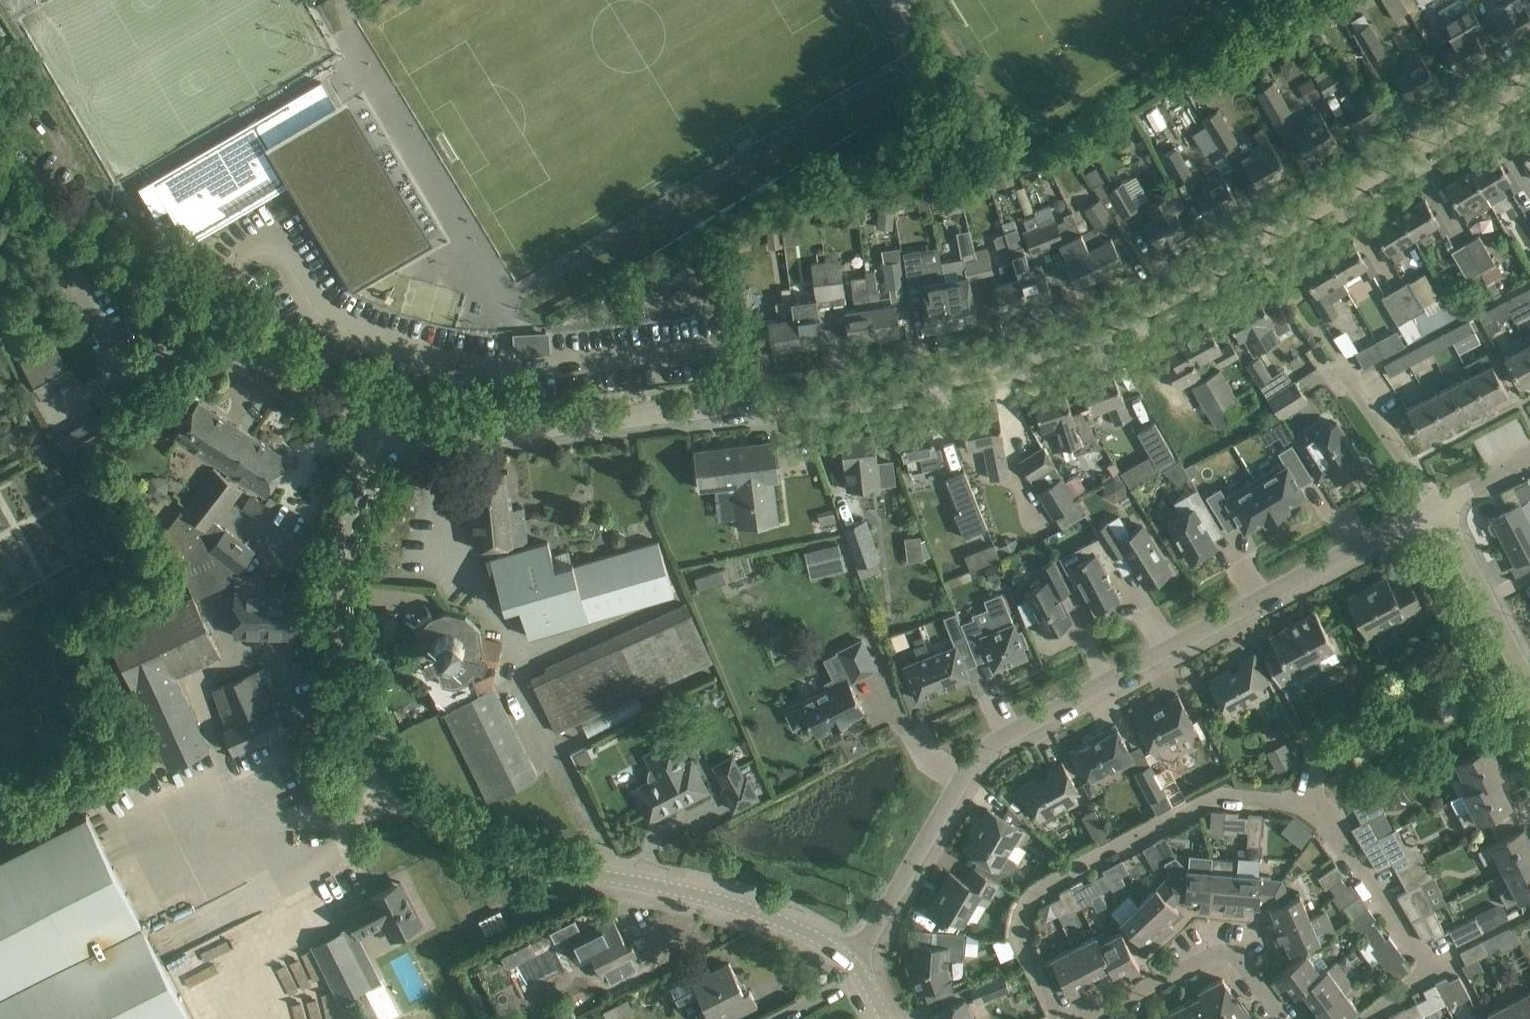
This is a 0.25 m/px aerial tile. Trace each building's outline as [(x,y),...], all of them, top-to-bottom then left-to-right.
[(1389,11),(1402,3),(1400,0),(1383,0),(1389,11)] [(1414,0),(1406,5),(1410,11),(1418,7),(1414,0)] [(1500,4),(1505,13),(1494,19),(1507,40),(1529,26),(1529,13),(1529,11),(1529,0),(1507,0),(1500,4)] [(1457,70),(1486,52),(1474,32),(1483,27),(1470,5),(1441,22),(1450,39),(1442,43),(1445,48),(1444,49),(1457,70)] [(1370,61),(1387,51),(1371,23),(1369,24),(1364,15),(1352,22),(1357,30),(1353,32),(1370,61)] [(1394,78),(1397,82),(1407,99),(1436,82),(1426,65),(1419,53),(1401,63),(1405,72),(1394,78)] [(1327,94),(1346,83),(1338,69),(1324,77),(1319,80),(1327,94)] [(1310,100),(1322,93),(1313,77),(1305,81),(1308,86),(1303,88),(1310,100)] [(155,215),(168,208),(189,243),(299,179),(360,282),(419,248),(321,81),(139,188),(155,215)] [(1256,92),(1273,121),(1292,110),(1274,81),(1272,82),(1256,92)] [(1345,108),(1347,111),(1357,129),(1386,111),(1369,82),(1351,93),(1356,101),(1345,108)] [(1203,119),(1222,151),(1239,140),(1220,109),(1203,119)] [(1295,137),(1297,141),(1307,158),(1336,141),(1319,111),(1301,122),(1306,130),(1295,137)] [(1254,133),(1262,146),(1251,152),(1253,155),(1242,161),(1245,166),(1245,167),(1257,187),(1274,177),(1277,183),(1288,177),(1285,171),(1286,170),(1276,153),(1268,140),(1269,139),(1262,128),(1254,133)] [(1517,144),(1526,159),(1523,161),(1529,172),(1529,136),(1517,144)] [(1170,139),(1157,147),(1176,181),(1190,173),(1170,139)] [(1520,188),(1519,187),(1509,170),(1506,171),(1497,156),(1471,171),(1485,194),(1503,184),(1509,194),(1520,188)] [(1039,226),(1049,249),(1064,243),(1036,172),(1032,162),(1018,167),(1021,175),(1020,176),(1040,225),(1039,226)] [(1009,163),(986,169),(990,183),(1012,177),(1009,163)] [(1195,196),(1197,200),(1207,217),(1237,200),(1219,171),(1201,181),(1206,190),(1195,196)] [(1462,222),(1473,215),(1491,205),(1485,194),(1471,171),(1446,186),(1455,202),(1452,203),(1462,222)] [(1137,207),(1135,203),(1123,182),(1108,190),(1103,181),(1093,187),(1100,199),(1112,216),(1121,211),(1123,215),(1137,207)] [(957,189),(944,191),(947,210),(961,208),(957,189)] [(925,195),(916,198),(920,211),(929,209),(925,195)] [(1178,195),(1169,200),(1151,211),(1156,219),(1145,226),(1157,246),(1187,229),(1176,211),(1184,207),(1178,195)] [(1425,198),(1399,213),(1412,235),(1430,225),(1436,236),(1447,229),(1437,212),(1434,214),(1425,198)] [(1112,219),(1111,217),(1112,216),(1100,199),(1086,209),(1098,228),(1112,219)] [(893,237),(895,211),(894,211),(893,202),(885,203),(886,210),(879,209),(877,235),(893,237)] [(1079,210),(1071,213),(1100,275),(1123,264),(1111,238),(1102,242),(1095,227),(1089,230),(1079,210)] [(1065,240),(1066,242),(1073,256),(1066,259),(1078,286),(1100,275),(1071,213),(1063,216),(1071,237),(1065,240)] [(1394,246),(1412,235),(1399,213),(1374,229),(1383,244),(1380,246),(1390,263),(1400,257),(1394,246)] [(1022,241),(1016,221),(1003,226),(1009,245),(1022,241)] [(822,239),(820,222),(782,227),(785,244),(822,239)] [(1049,249),(1039,226),(1024,232),(1034,255),(1049,249)] [(769,249),(784,247),(782,229),(767,231),(769,249)] [(749,236),(734,240),(737,253),(752,249),(749,236)] [(1464,243),(1480,272),(1486,282),(1485,283),(1494,298),(1502,294),(1493,279),(1502,273),(1496,263),(1495,263),(1479,236),(1464,243)] [(1349,291),(1342,279),(1359,269),(1365,279),(1376,273),(1365,254),(1362,256),(1353,241),(1327,256),(1348,291),(1349,291)] [(1480,272),(1464,243),(1450,250),(1467,279),(1480,272)] [(1022,245),(1010,249),(1028,304),(1052,296),(1043,269),(1034,272),(1032,266),(1030,267),(1024,251),(1022,245)] [(974,250),(980,275),(993,272),(989,255),(987,247),(974,250)] [(1002,252),(1002,254),(1006,264),(999,266),(1004,281),(995,285),(1004,312),(1028,304),(1010,249),(1002,252)] [(837,250),(824,251),(824,253),(830,298),(845,296),(840,258),(838,258),(837,250)] [(940,262),(952,324),(977,320),(972,291),(971,291),(968,278),(980,275),(974,250),(961,253),(963,258),(940,262)] [(817,300),(830,298),(824,253),(811,254),(812,262),(816,298),(817,300)] [(1327,320),(1337,314),(1330,302),(1348,291),(1327,256),(1302,271),(1315,294),(1312,295),(1327,320)] [(921,258),(903,261),(908,286),(920,283),(923,300),(922,300),(927,329),(933,328),(933,330),(936,332),(946,330),(948,327),(947,325),(952,324),(940,262),(922,265),(921,258)] [(886,261),(883,262),(887,288),(889,287),(903,285),(899,260),(886,261)] [(875,268),(866,269),(874,336),(899,332),(896,305),(909,303),(906,285),(903,285),(889,287),(887,288),(877,290),(875,268)] [(855,309),(846,310),(850,339),(874,336),(866,269),(865,269),(866,276),(851,278),(855,309)] [(1521,275),(1525,282),(1529,279),(1529,270),(1529,269),(1521,275)] [(1395,289),(1412,317),(1426,309),(1409,281),(1395,289)] [(750,287),(739,288),(744,324),(754,322),(750,287)] [(773,349),(797,346),(792,301),(790,288),(781,289),(783,302),(775,303),(777,319),(769,320),(773,349)] [(1422,335),(1418,327),(1412,317),(1395,289),(1382,297),(1409,342),(1422,335)] [(1509,311),(1515,321),(1529,313),(1529,296),(1527,290),(1504,302),(1509,311)] [(1243,335),(1253,352),(1278,338),(1276,334),(1288,327),(1274,302),(1264,308),(1258,297),(1227,315),(1240,337),(1243,335)] [(792,301),(797,346),(823,342),(817,300),(816,298),(801,300),(792,301)] [(1509,311),(1504,302),(1478,315),(1488,335),(1501,328),(1495,318),(1509,311)] [(1446,332),(1452,342),(1474,330),(1469,320),(1446,332)] [(1190,367),(1216,352),(1224,365),(1239,356),(1231,343),(1221,348),(1208,326),(1166,349),(1172,359),(1164,364),(1177,388),(1196,378),(1190,367)] [(1353,352),(1356,351),(1345,331),(1334,337),(1342,350),(1346,357),(1353,352)] [(1425,343),(1431,353),(1452,342),(1446,332),(1425,343)] [(519,336),(520,352),(548,350),(547,335),(519,336)] [(40,395),(57,386),(74,377),(53,337),(35,347),(18,356),(40,395)] [(1380,359),(1385,356),(1377,341),(1355,353),(1363,368),(1380,359)] [(1404,354),(1410,365),(1431,353),(1425,343),(1404,354)] [(1529,380),(1529,351),(1527,346),(1505,358),(1510,368),(1520,386),(1529,380)] [(1259,385),(1271,377),(1255,352),(1243,359),(1259,385)] [(1466,364),(1472,375),(1470,375),(1485,402),(1506,390),(1486,353),(1466,364)] [(1384,365),(1384,366),(1389,376),(1410,365),(1404,354),(1384,365)] [(1216,427),(1257,403),(1249,389),(1235,397),(1219,370),(1192,386),(1216,427)] [(1113,374),(1083,386),(1093,412),(1108,406),(1115,425),(1121,422),(1130,419),(1127,410),(1123,400),(1124,400),(1113,374)] [(1449,386),(1464,413),(1485,402),(1470,375),(1449,386)] [(1295,381),(1268,398),(1281,418),(1308,401),(1295,381)] [(1428,397),(1443,425),(1464,413),(1449,386),(1428,397)] [(1074,455),(1103,445),(1084,414),(1073,417),(1065,393),(1034,403),(1040,422),(1042,429),(1054,425),(1062,449),(1070,446),(1074,455)] [(1422,436),(1443,425),(1428,397),(1424,399),(1407,409),(1422,436)] [(175,436),(230,471),(251,435),(198,401),(175,436)] [(962,421),(966,440),(969,452),(985,449),(989,471),(991,479),(1009,476),(1007,467),(1001,439),(1003,438),(998,413),(962,421)] [(90,452),(92,450),(110,441),(97,418),(63,437),(68,447),(83,439),(90,452)] [(1281,418),(1269,424),(1276,436),(1280,434),(1284,442),(1293,436),(1281,418)] [(1319,421),(1293,437),(1319,479),(1330,472),(1336,481),(1363,464),(1356,454),(1359,453),(1353,442),(1350,444),(1336,422),(1324,430),(1319,421)] [(1154,422),(1137,431),(1156,467),(1174,457),(1154,422)] [(930,427),(900,434),(905,456),(906,456),(909,472),(923,469),(939,466),(943,460),(940,448),(935,449),(930,427)] [(1106,443),(1118,458),(1132,446),(1120,432),(1106,443)] [(841,438),(843,458),(844,465),(845,465),(848,490),(895,484),(893,460),(877,461),(874,434),(841,438)] [(289,460),(251,435),(230,471),(266,495),(289,460)] [(132,456),(145,450),(141,439),(127,446),(132,456)] [(695,451),(698,471),(700,489),(732,485),(738,528),(777,523),(772,480),(778,479),(773,442),(695,451)] [(1275,513),(1277,517),(1289,510),(1286,506),(1305,494),(1300,486),(1313,478),(1292,444),(1278,452),(1283,461),(1254,479),(1275,513)] [(1043,447),(1019,462),(1031,481),(1055,466),(1053,464),(1054,464),(1043,447)] [(1194,463),(1184,469),(1188,476),(1190,479),(1195,475),(1198,469),(1194,463)] [(215,468),(181,512),(209,532),(200,542),(238,572),(255,551),(224,527),(224,528),(217,522),(242,489),(226,477),(215,468)] [(468,474),(471,510),(475,548),(527,543),(523,507),(511,508),(508,470),(468,474)] [(954,476),(945,479),(957,506),(959,511),(954,513),(964,537),(984,529),(987,528),(964,471),(954,476)] [(1076,474),(1066,480),(1075,495),(1086,489),(1076,474)] [(1061,476),(1036,493),(1053,519),(1055,517),(1062,529),(1086,513),(1078,501),(1062,476),(1061,476)] [(1266,524),(1277,517),(1275,513),(1254,479),(1225,497),(1220,488),(1206,496),(1227,531),(1240,523),(1245,531),(1264,520),(1266,524)] [(1114,500),(1129,492),(1124,482),(1109,490),(1114,500)] [(1505,494),(1512,508),(1519,504),(1529,498),(1529,485),(1528,482),(1505,494)] [(1168,522),(1191,561),(1216,546),(1213,540),(1211,541),(1209,537),(1221,530),(1197,489),(1174,502),(1181,514),(1168,522)] [(258,515),(265,503),(251,494),(243,507),(258,515)] [(1519,504),(1512,508),(1492,518),(1493,520),(1490,522),(1488,526),(1492,532),(1495,533),(1499,531),(1515,563),(1529,556),(1529,558),(1529,526),(1519,504)] [(197,546),(200,542),(209,532),(181,512),(170,527),(197,546)] [(1108,521),(1095,529),(1100,537),(1113,557),(1124,551),(1146,586),(1151,583),(1155,585),(1165,578),(1166,574),(1171,571),(1142,525),(1130,533),(1119,516),(1108,522),(1108,521)] [(858,566),(879,558),(865,520),(844,528),(858,566)] [(623,547),(626,542),(624,534),(619,531),(614,533),(611,538),(613,545),(617,548),(623,547)] [(188,546),(171,534),(165,542),(182,554),(188,546)] [(1084,559),(1071,565),(1065,568),(1075,588),(1081,585),(1095,612),(1121,598),(1107,572),(1117,566),(1113,557),(1100,537),(1078,548),(1084,559)] [(529,637),(548,631),(592,617),(673,593),(657,538),(573,565),(573,562),(572,562),(568,551),(552,556),(548,541),(491,558),(505,608),(520,604),(529,637)] [(927,538),(920,539),(923,555),(933,553),(927,538)] [(845,570),(838,543),(804,551),(811,578),(845,570)] [(993,544),(985,547),(991,562),(999,559),(993,544)] [(1029,597),(1018,603),(1026,624),(1036,619),(1044,635),(1050,632),(1052,634),(1063,628),(1062,626),(1073,620),(1060,595),(1070,590),(1055,560),(1040,568),(1046,580),(1041,582),(1040,580),(1030,585),(1031,587),(1025,591),(1026,592),(1029,597)] [(997,564),(986,568),(990,580),(1001,576),(997,564)] [(234,576),(234,636),(294,637),(294,593),(265,593),(265,576),(234,576)] [(1347,599),(1356,617),(1368,638),(1423,608),(1407,578),(1391,587),(1386,578),(1347,599)] [(961,623),(967,640),(973,655),(976,663),(989,658),(993,669),(1026,656),(1023,646),(1026,645),(1021,631),(1017,633),(1001,593),(984,600),(991,619),(978,625),(975,618),(961,623)] [(192,594),(107,633),(161,749),(196,734),(171,679),(220,656),(192,594)] [(556,732),(650,689),(676,677),(710,662),(700,641),(686,606),(561,662),(562,664),(532,679),(556,732)] [(471,668),(476,670),(483,672),(486,661),(496,664),(502,644),(481,638),(479,628),(465,615),(446,610),(433,615),(432,616),(430,617),(420,627),(420,628),(428,647),(418,651),(423,664),(433,660),(434,661),(436,662),(439,665),(441,665),(445,667),(447,667),(449,667),(452,675),(471,668)] [(956,611),(945,616),(949,627),(960,622),(956,611)] [(1339,659),(1333,649),(1335,648),(1315,612),(1269,636),(1275,647),(1263,653),(1280,685),(1319,664),(1321,669),(1339,659)] [(809,719),(817,735),(833,728),(834,730),(838,727),(837,725),(844,722),(845,724),(850,722),(849,720),(864,712),(848,680),(852,678),(853,680),(876,668),(862,640),(838,652),(839,653),(831,657),(841,676),(825,684),(828,689),(802,702),(801,700),(785,709),(794,727),(809,719)] [(930,655),(943,688),(969,678),(962,659),(973,655),(967,640),(930,655)] [(904,665),(917,699),(943,688),(930,655),(925,642),(914,647),(919,659),(904,665)] [(1269,681),(1254,654),(1238,662),(1241,668),(1231,674),(1229,670),(1209,681),(1226,712),(1252,698),(1254,701),(1269,693),(1266,688),(1264,689),(1262,685),(1269,681)] [(212,690),(233,752),(283,730),(257,670),(239,678),(212,690)] [(492,672),(474,679),(480,693),(482,692),(492,687),(495,672),(492,672)] [(1197,732),(1188,714),(1178,696),(1163,704),(1162,701),(1134,716),(1152,750),(1179,736),(1181,740),(1197,732)] [(1075,751),(1085,769),(1091,780),(1119,765),(1120,768),(1134,760),(1115,724),(1089,738),(1091,743),(1075,751)] [(633,791),(640,804),(649,822),(674,809),(672,803),(680,799),(680,801),(681,802),(682,802),(682,803),(683,803),(684,803),(685,803),(708,791),(691,760),(685,764),(672,740),(645,754),(652,768),(648,770),(647,778),(649,782),(633,791)] [(1286,742),(1266,753),(1277,773),(1294,764),(1291,757),(1293,755),(1286,742)] [(1463,793),(1463,794),(1504,773),(1489,745),(1444,769),(1451,782),(1463,776),(1470,790),(1463,793)] [(746,778),(741,770),(733,754),(712,765),(723,787),(720,789),(733,813),(760,798),(748,776),(746,778)] [(1017,788),(1026,806),(1027,808),(1032,805),(1040,820),(1067,805),(1068,807),(1078,802),(1072,792),(1077,789),(1072,779),(1062,762),(1048,769),(1051,775),(1038,782),(1036,778),(1017,788)] [(1150,765),(1135,773),(1141,784),(1150,801),(1165,793),(1155,775),(1150,765)] [(1168,767),(1155,775),(1165,793),(1172,805),(1185,798),(1176,781),(1168,767)] [(1465,828),(1494,813),(1511,804),(1497,777),(1504,773),(1463,794),(1471,808),(1458,815),(1465,828)] [(310,789),(301,793),(305,803),(315,799),(310,789)] [(1351,829),(1364,845),(1379,837),(1369,820),(1385,812),(1374,791),(1351,802),(1361,824),(1351,829)] [(977,835),(968,851),(979,858),(974,867),(991,877),(992,878),(999,882),(1004,873),(1007,874),(1009,874),(1012,873),(1014,871),(1016,868),(1017,865),(1016,862),(1014,859),(1006,854),(1013,842),(1016,844),(1024,830),(1017,826),(1003,818),(987,808),(973,832),(977,835)] [(1095,808),(1082,815),(1098,844),(1112,836),(1104,821),(1102,822),(1095,808)] [(1247,836),(1248,836),(1248,832),(1249,817),(1237,816),(1237,812),(1225,812),(1223,834),(1236,835),(1236,831),(1248,832),(1247,836)] [(87,813),(0,858),(0,1018),(192,1018),(87,813)] [(1260,848),(1261,833),(1262,814),(1249,813),(1249,817),(1248,832),(1248,836),(1247,845),(1246,847),(1260,848)] [(1293,818),(1283,830),(1302,845),(1312,833),(1293,818)] [(1529,859),(1529,839),(1524,827),(1478,851),(1485,864),(1497,858),(1505,872),(1529,859)] [(1379,837),(1364,845),(1377,870),(1392,862),(1399,876),(1426,862),(1416,842),(1404,849),(1394,829),(1379,837)] [(1154,843),(1164,863),(1175,857),(1165,837),(1154,843)] [(1267,901),(1281,880),(1261,878),(1261,875),(1259,875),(1260,859),(1245,858),(1246,850),(1239,849),(1239,857),(1238,857),(1238,860),(1237,860),(1236,873),(1233,913),(1243,914),(1244,906),(1259,907),(1259,900),(1267,901)] [(1199,910),(1209,911),(1213,858),(1211,871),(1187,869),(1186,877),(1169,876),(1177,901),(1199,902),(1199,910)] [(1223,912),(1233,913),(1236,873),(1237,860),(1213,858),(1209,911),(1210,903),(1224,904),(1223,912)] [(1505,872),(1512,886),(1500,893),(1507,906),(1529,894),(1529,859),(1505,872)] [(1101,892),(1111,886),(1113,890),(1125,884),(1121,877),(1129,873),(1123,860),(1103,870),(1105,874),(1094,879),(1101,892)] [(1399,876),(1407,891),(1397,896),(1410,920),(1433,909),(1420,883),(1425,881),(1434,877),(1426,862),(1399,876)] [(1325,888),(1328,886),(1335,895),(1347,886),(1341,878),(1344,876),(1336,865),(1317,879),(1325,888)] [(950,873),(927,911),(944,921),(946,922),(950,915),(962,922),(977,897),(987,903),(999,882),(992,878),(991,877),(974,867),(965,882),(950,873)] [(1173,905),(1177,901),(1169,876),(1138,905),(1166,934),(1173,927),(1168,921),(1178,911),(1173,905)] [(1092,902),(1090,898),(1101,892),(1094,879),(1083,885),(1082,882),(1071,888),(1081,907),(1092,902)] [(1281,880),(1267,901),(1276,921),(1269,924),(1273,934),(1309,917),(1299,895),(1290,899),(1281,880)] [(382,927),(389,941),(422,924),(401,882),(370,897),(371,900),(344,914),(358,939),(382,927)] [(1350,885),(1348,887),(1347,886),(1335,895),(1336,896),(1332,899),(1340,908),(1357,895),(1350,885)] [(1070,888),(1059,894),(1061,897),(1051,903),(1057,915),(1068,909),(1070,913),(1081,907),(1071,888),(1070,888)] [(1158,941),(1166,934),(1138,905),(1120,922),(1142,945),(1153,935),(1158,941)] [(1353,919),(1367,938),(1379,930),(1372,921),(1375,918),(1368,908),(1353,919)] [(1410,920),(1418,934),(1423,942),(1433,937),(1434,939),(1445,933),(1433,909),(1410,920)] [(508,925),(500,910),(479,921),(487,936),(508,925)] [(1309,917),(1273,934),(1277,943),(1284,940),(1290,953),(1331,935),(1327,926),(1316,931),(1309,917)] [(1456,945),(1483,931),(1476,917),(1449,930),(1456,945)] [(605,981),(625,971),(642,962),(632,942),(627,945),(613,918),(568,941),(578,961),(591,954),(605,981)] [(555,942),(580,929),(575,919),(550,932),(555,942)] [(1379,930),(1367,938),(1368,939),(1360,945),(1366,954),(1371,951),(1379,961),(1397,948),(1390,939),(1387,941),(1379,930)] [(311,947),(340,1003),(371,987),(343,931),(311,947)] [(913,972),(909,974),(916,994),(924,991),(928,1002),(955,991),(951,981),(936,987),(934,982),(951,975),(948,967),(948,959),(949,947),(963,948),(964,933),(956,932),(936,931),(935,945),(913,943),(911,969),(913,972)] [(1095,936),(1113,973),(1127,966),(1130,973),(1139,968),(1121,932),(1100,943),(1096,936),(1095,936)] [(1481,941),(1487,953),(1501,947),(1495,935),(1481,941)] [(1113,973),(1095,936),(1074,947),(1088,976),(1101,970),(1105,977),(1113,973)] [(1460,952),(1466,964),(1488,954),(1487,953),(1481,941),(1460,952)] [(1070,994),(1078,990),(1079,990),(1075,983),(1088,976),(1074,947),(1046,961),(1038,946),(1034,948),(1041,963),(1040,964),(1053,990),(1064,984),(1070,994)] [(1387,972),(1391,970),(1397,979),(1409,970),(1400,959),(1404,957),(1397,948),(1379,961),(1387,972)] [(1295,992),(1327,969),(1327,968),(1320,973),(1306,953),(1274,977),(1280,986),(1287,981),(1295,992)] [(1327,969),(1295,992),(1301,1001),(1307,996),(1316,1008),(1351,982),(1336,962),(1328,969),(1327,969)] [(699,1015),(701,1018),(731,1018),(757,1006),(749,989),(740,994),(737,987),(740,985),(729,963),(711,972),(708,968),(689,977),(670,986),(679,1005),(698,996),(706,1011),(699,1015)] [(1009,990),(1004,974),(970,987),(976,1002),(1009,990)] [(1434,984),(1445,1004),(1456,998),(1459,1003),(1469,997),(1465,989),(1458,976),(1448,982),(1446,978),(1434,984)] [(1170,1010),(1174,1018),(1252,1018),(1250,1016),(1245,1018),(1241,1013),(1245,1010),(1245,1009),(1240,1012),(1232,1001),(1236,998),(1222,979),(1197,991),(1199,996),(1170,1010)] [(1316,1008),(1324,1018),(1342,1018),(1357,1008),(1347,996),(1356,989),(1351,982),(1316,1008)] [(1423,1015),(1445,1004),(1434,984),(1425,989),(1429,996),(1417,1003),(1423,1015)] [(1513,986),(1504,991),(1518,1018),(1529,1018),(1529,991),(1518,997),(1513,986)] [(1490,1018),(1518,1018),(1504,991),(1495,996),(1501,1006),(1488,1013),(1490,1018)] [(635,1015),(627,999),(604,1012),(607,1018),(613,1018),(618,1017),(622,1017),(623,1018),(627,1018),(635,1015)] [(964,1000),(930,1017),(931,1018),(973,1018),(964,1000)] [(1417,1003),(1406,1009),(1411,1018),(1425,1018),(1423,1015),(1417,1003)] [(1158,1018),(1174,1018),(1170,1010),(1169,1011),(1170,1013),(1158,1018)]
